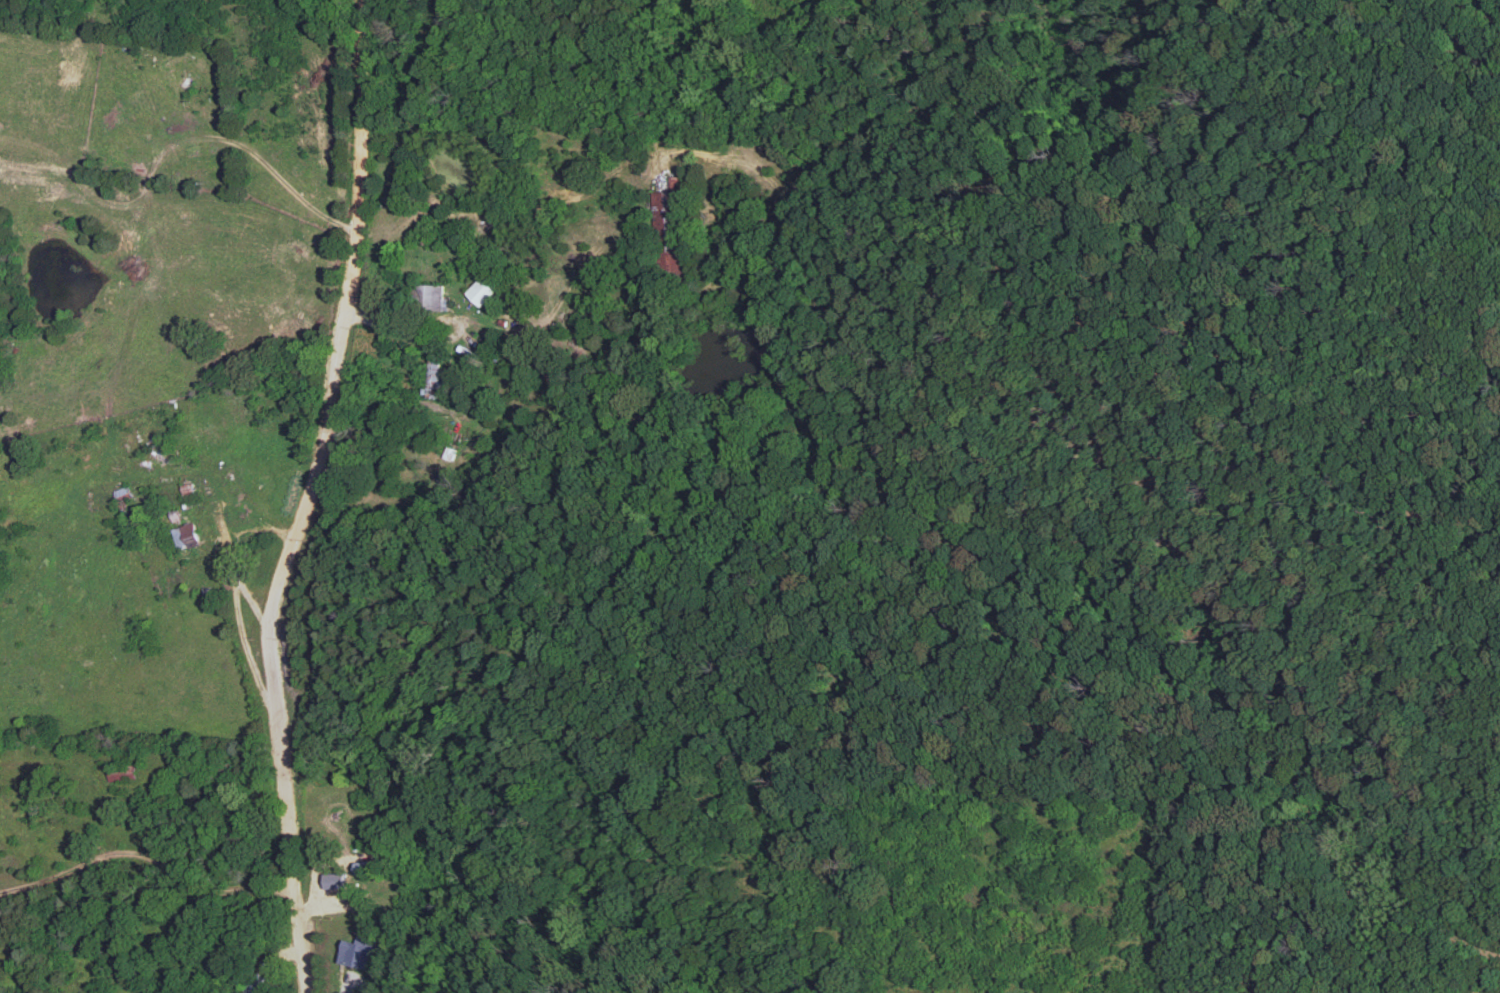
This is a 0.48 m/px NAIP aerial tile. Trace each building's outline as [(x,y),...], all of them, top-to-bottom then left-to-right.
[(494,290),(480,277),(465,293),(479,306),(494,290)] [(418,309),(442,309),(442,284),(417,285),(418,309)] [(197,545),(191,523),(170,528),(175,550),(197,545)]
